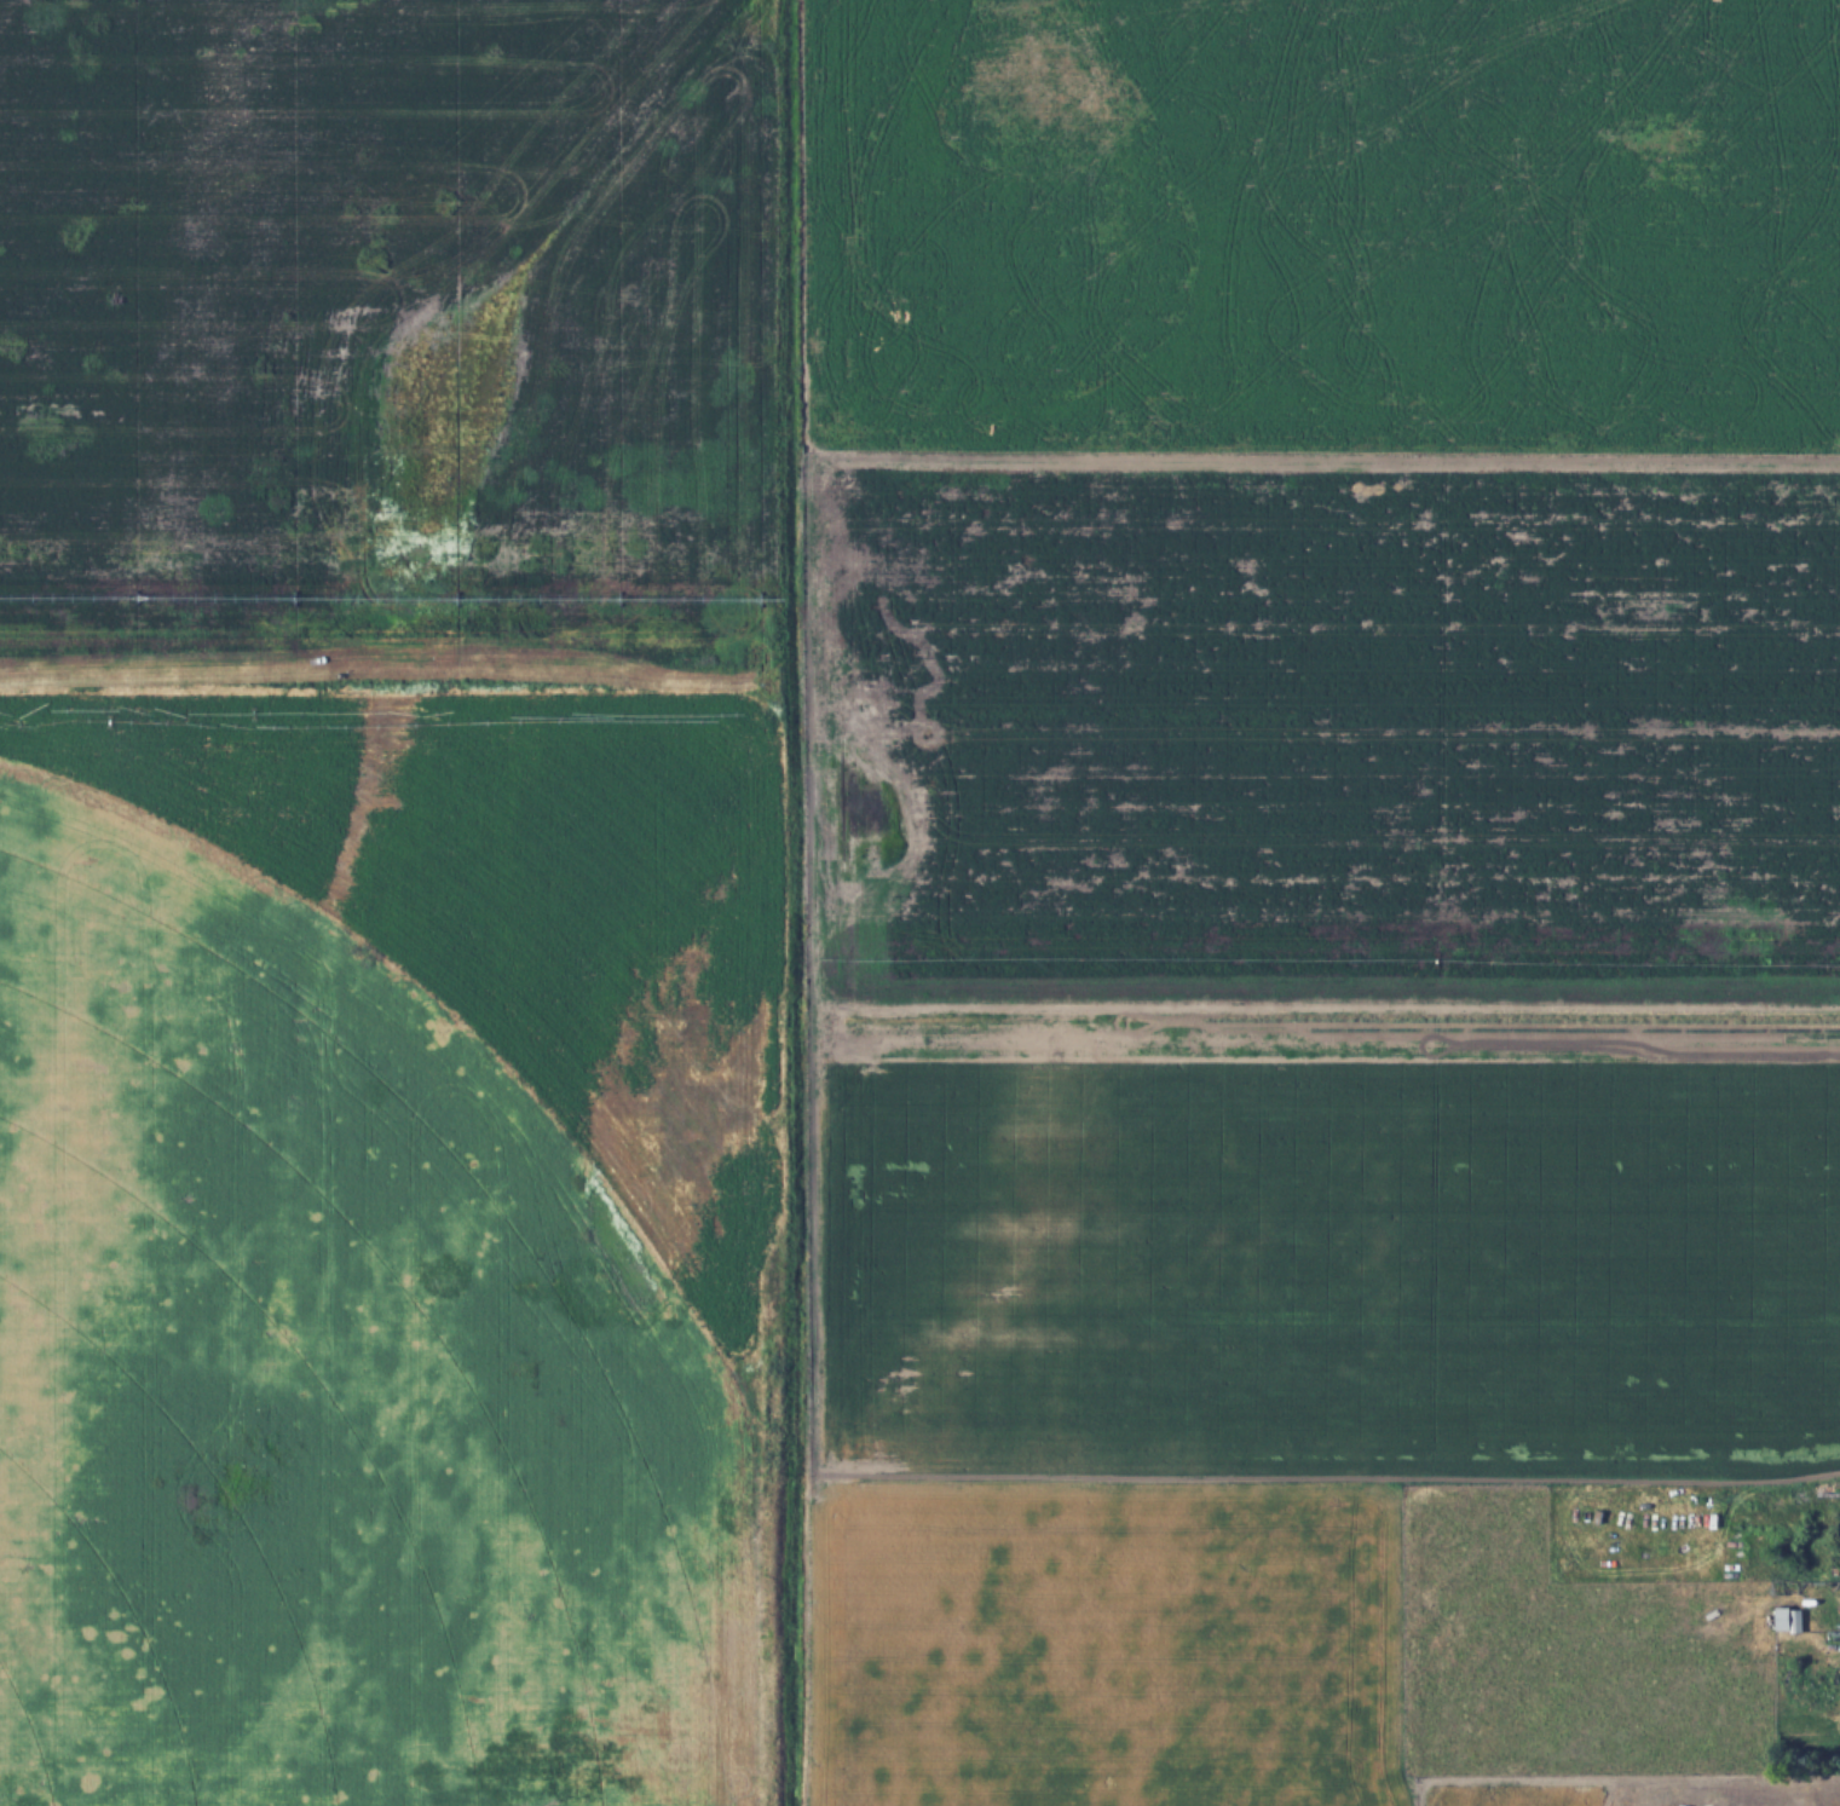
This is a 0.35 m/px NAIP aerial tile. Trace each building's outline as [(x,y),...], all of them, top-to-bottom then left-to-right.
[(1778,1631),(1804,1631),(1804,1606),(1778,1606),(1778,1631)]
